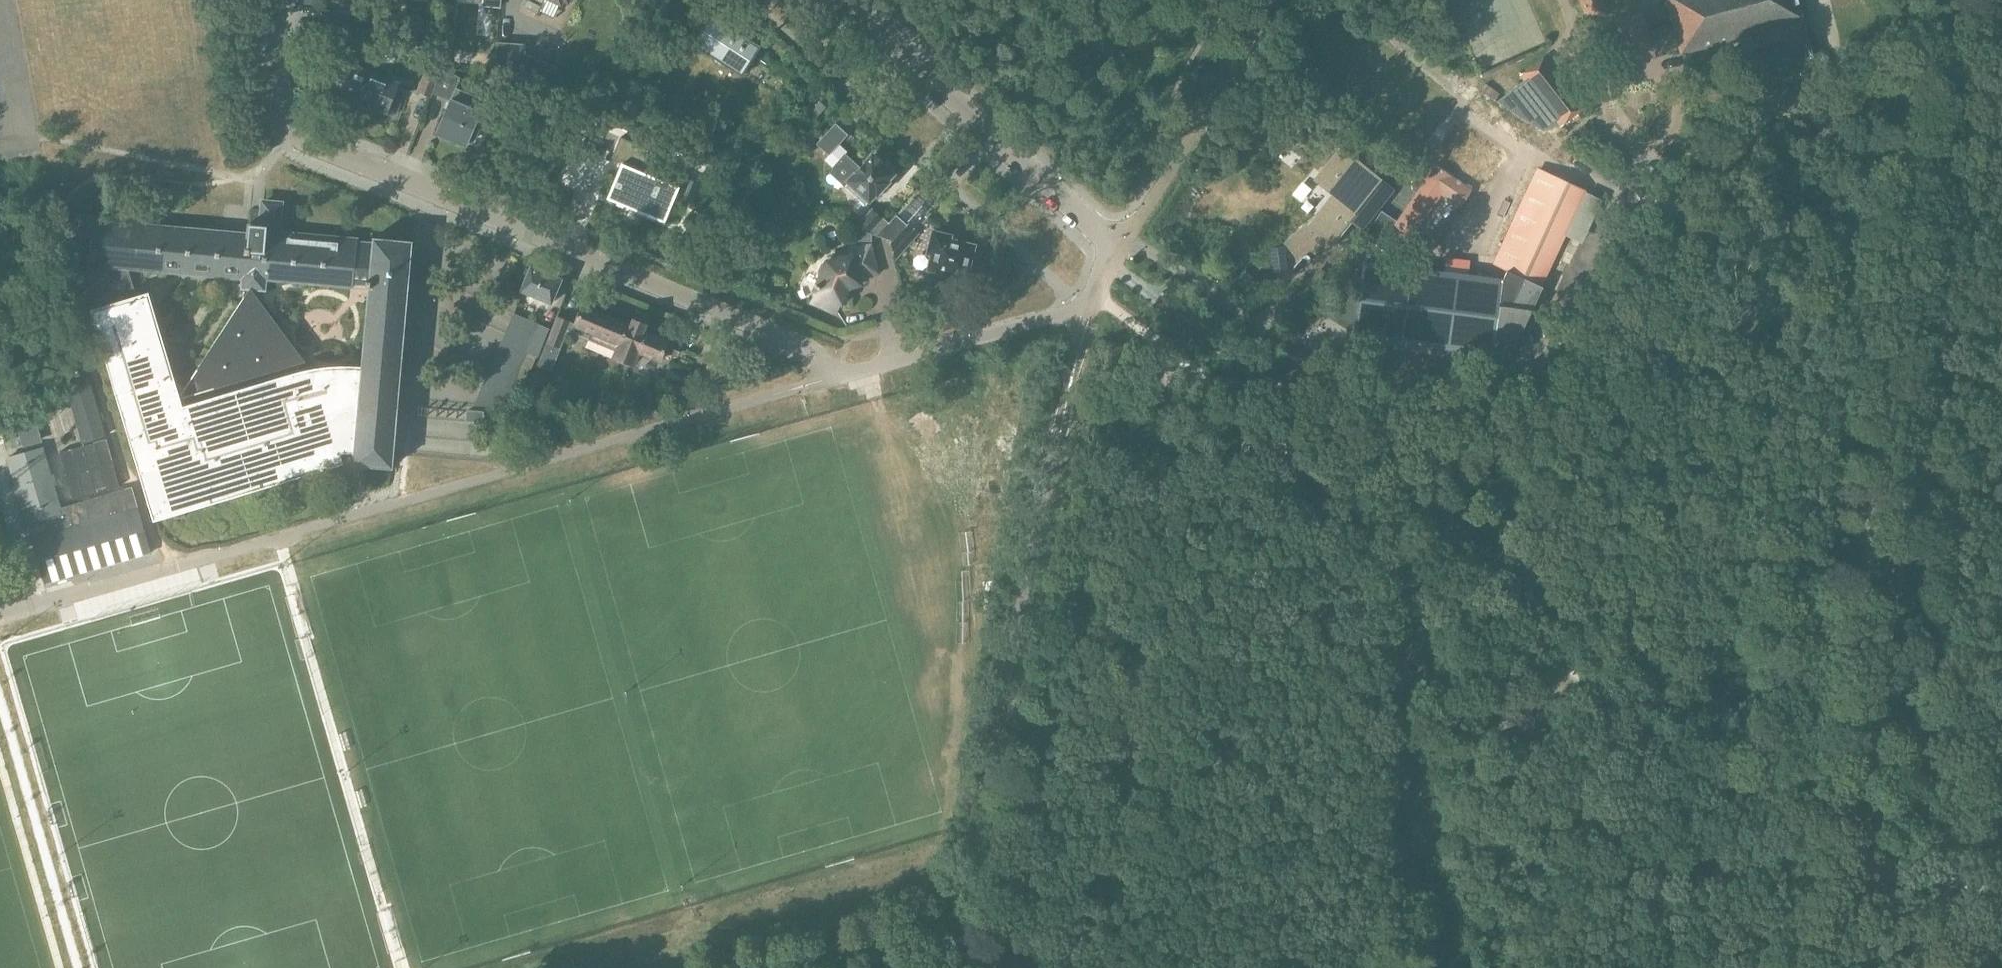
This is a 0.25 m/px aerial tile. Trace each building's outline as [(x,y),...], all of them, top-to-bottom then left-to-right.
[(520,4),(536,12),(542,0),(522,0),(520,4)] [(1585,20),(1605,13),(1600,0),(1578,0),(1585,20)] [(1796,0),(1665,0),(1679,54),(1738,38),(1744,62),(1762,57),(1765,68),(1810,56),(1796,0)] [(319,29),(347,32),(349,13),(322,10),(319,29)] [(1640,12),(1614,19),(1624,55),(1650,48),(1640,12)] [(742,72),(753,55),(758,48),(744,39),(746,38),(739,33),(738,35),(709,17),(693,42),(742,72)] [(318,45),(342,48),(344,34),(319,32),(318,45)] [(386,50),(388,49),(396,46),(394,38),(385,37),(380,47),(386,50)] [(499,41),(496,41),(494,69),(545,89),(555,65),(524,53),(525,43),(514,43),(499,41)] [(358,68),(341,61),(330,89),(340,94),(339,95),(351,100),(352,98),(358,100),(373,61),(363,56),(358,68)] [(1523,80),(1497,101),(1542,132),(1556,121),(1560,127),(1584,108),(1543,56),(1519,75),(1523,80)] [(391,68),(373,61),(358,100),(364,102),(363,105),(375,110),(376,107),(385,111),(386,110),(395,113),(401,97),(398,96),(401,89),(395,87),(396,83),(386,79),(391,68)] [(430,96),(432,91),(440,72),(442,67),(429,62),(418,91),(430,96)] [(458,79),(440,72),(432,91),(450,98),(436,132),(465,145),(485,99),(455,87),(458,79)] [(1479,89),(1467,106),(1525,145),(1528,141),(1538,148),(1547,135),(1542,132),(1497,101),(1479,89)] [(892,174),(882,165),(884,163),(874,153),(872,155),(871,154),(859,168),(845,155),(848,152),(839,144),(848,135),(836,124),(817,144),(829,156),(825,159),(834,167),(832,168),(848,183),(845,186),(865,204),(875,193),(876,194),(887,182),(886,181),(892,174)] [(620,137),(611,157),(625,163),(612,196),(662,216),(671,195),(685,200),(693,181),(644,161),(649,149),(620,137)] [(1307,226),(1284,245),(1296,260),(1319,241),(1329,246),(1350,221),(1357,211),(1368,220),(1391,191),(1380,182),(1376,186),(1369,181),(1366,174),(1367,173),(1363,170),(1359,162),(1347,153),(1344,156),(1338,150),(1337,151),(1343,156),(1332,164),(1329,162),(1327,164),(1330,166),(1322,173),(1328,181),(1335,180),(1340,186),(1335,193),(1334,192),(1332,195),(1307,226)] [(1381,210),(1361,241),(1392,245),(1404,246),(1406,244),(1409,239),(1410,239),(1441,193),(1460,206),(1472,189),(1435,164),(1425,178),(1421,176),(1415,177),(1411,182),(1412,189),(1416,192),(1397,221),(1381,210)] [(1361,241),(1317,309),(1318,310),(1354,333),(1354,335),(1432,345),(1508,355),(1509,355),(1529,313),(1531,307),(1536,297),(1543,282),(1547,273),(1583,196),(1585,192),(1585,190),(1551,174),(1538,168),(1498,256),(1510,261),(1506,271),(1502,279),(1493,278),(1468,275),(1469,263),(1445,259),(1444,271),(1389,265),(1392,245),(1361,241)] [(252,222),(250,222),(249,233),(214,230),(147,224),(148,221),(77,215),(75,235),(80,235),(77,264),(85,265),(96,309),(92,310),(119,394),(124,393),(136,433),(132,435),(144,473),(146,473),(159,514),(160,514),(339,460),(340,459),(338,451),(344,448),(354,449),(353,464),(391,467),(396,413),(397,404),(407,292),(407,286),(409,286),(409,285),(408,285),(408,281),(420,283),(421,267),(409,267),(410,262),(411,262),(411,261),(410,261),(410,256),(411,241),(373,237),(373,242),(357,241),(357,238),(275,231),(275,227),(278,228),(280,203),(263,201),(263,207),(262,213),(253,212),(252,222)] [(869,232),(882,217),(872,208),(855,228),(869,232)] [(897,213),(888,223),(882,217),(869,232),(871,233),(877,235),(889,240),(893,256),(916,231),(897,213)] [(754,215),(749,231),(760,234),(765,219),(754,215)] [(871,233),(869,232),(855,228),(855,239),(871,240),(871,233)] [(949,235),(933,231),(929,251),(933,252),(927,277),(941,280),(943,272),(965,277),(966,275),(968,274),(970,273),(972,271),(972,269),(972,266),(971,264),(969,261),(973,243),(966,241),(964,243),(948,239),(949,235)] [(812,299),(819,302),(837,309),(847,285),(858,283),(857,278),(877,273),(870,246),(833,255),(834,260),(827,262),(818,284),(815,283),(814,286),(817,288),(812,299)] [(530,265),(526,276),(520,290),(551,303),(562,278),(530,265)] [(677,354),(680,346),(642,330),(645,324),(633,319),(631,326),(582,306),(580,312),(578,311),(575,317),(576,319),(574,324),(591,331),(588,338),(617,350),(614,356),(633,363),(638,350),(660,359),(662,353),(668,356),(669,353),(672,354),(673,353),(677,354)] [(468,410),(467,419),(482,421),(482,416),(497,418),(526,350),(536,355),(548,329),(537,325),(537,324),(515,314),(474,411),(468,410)] [(551,370),(567,330),(571,321),(557,316),(537,364),(551,370)] [(88,377),(64,384),(81,442),(105,435),(88,377)] [(29,405),(14,409),(23,444),(39,440),(29,405)] [(44,583),(46,583),(149,553),(130,487),(59,508),(41,447),(8,457),(26,522),(31,537),(44,583)]
